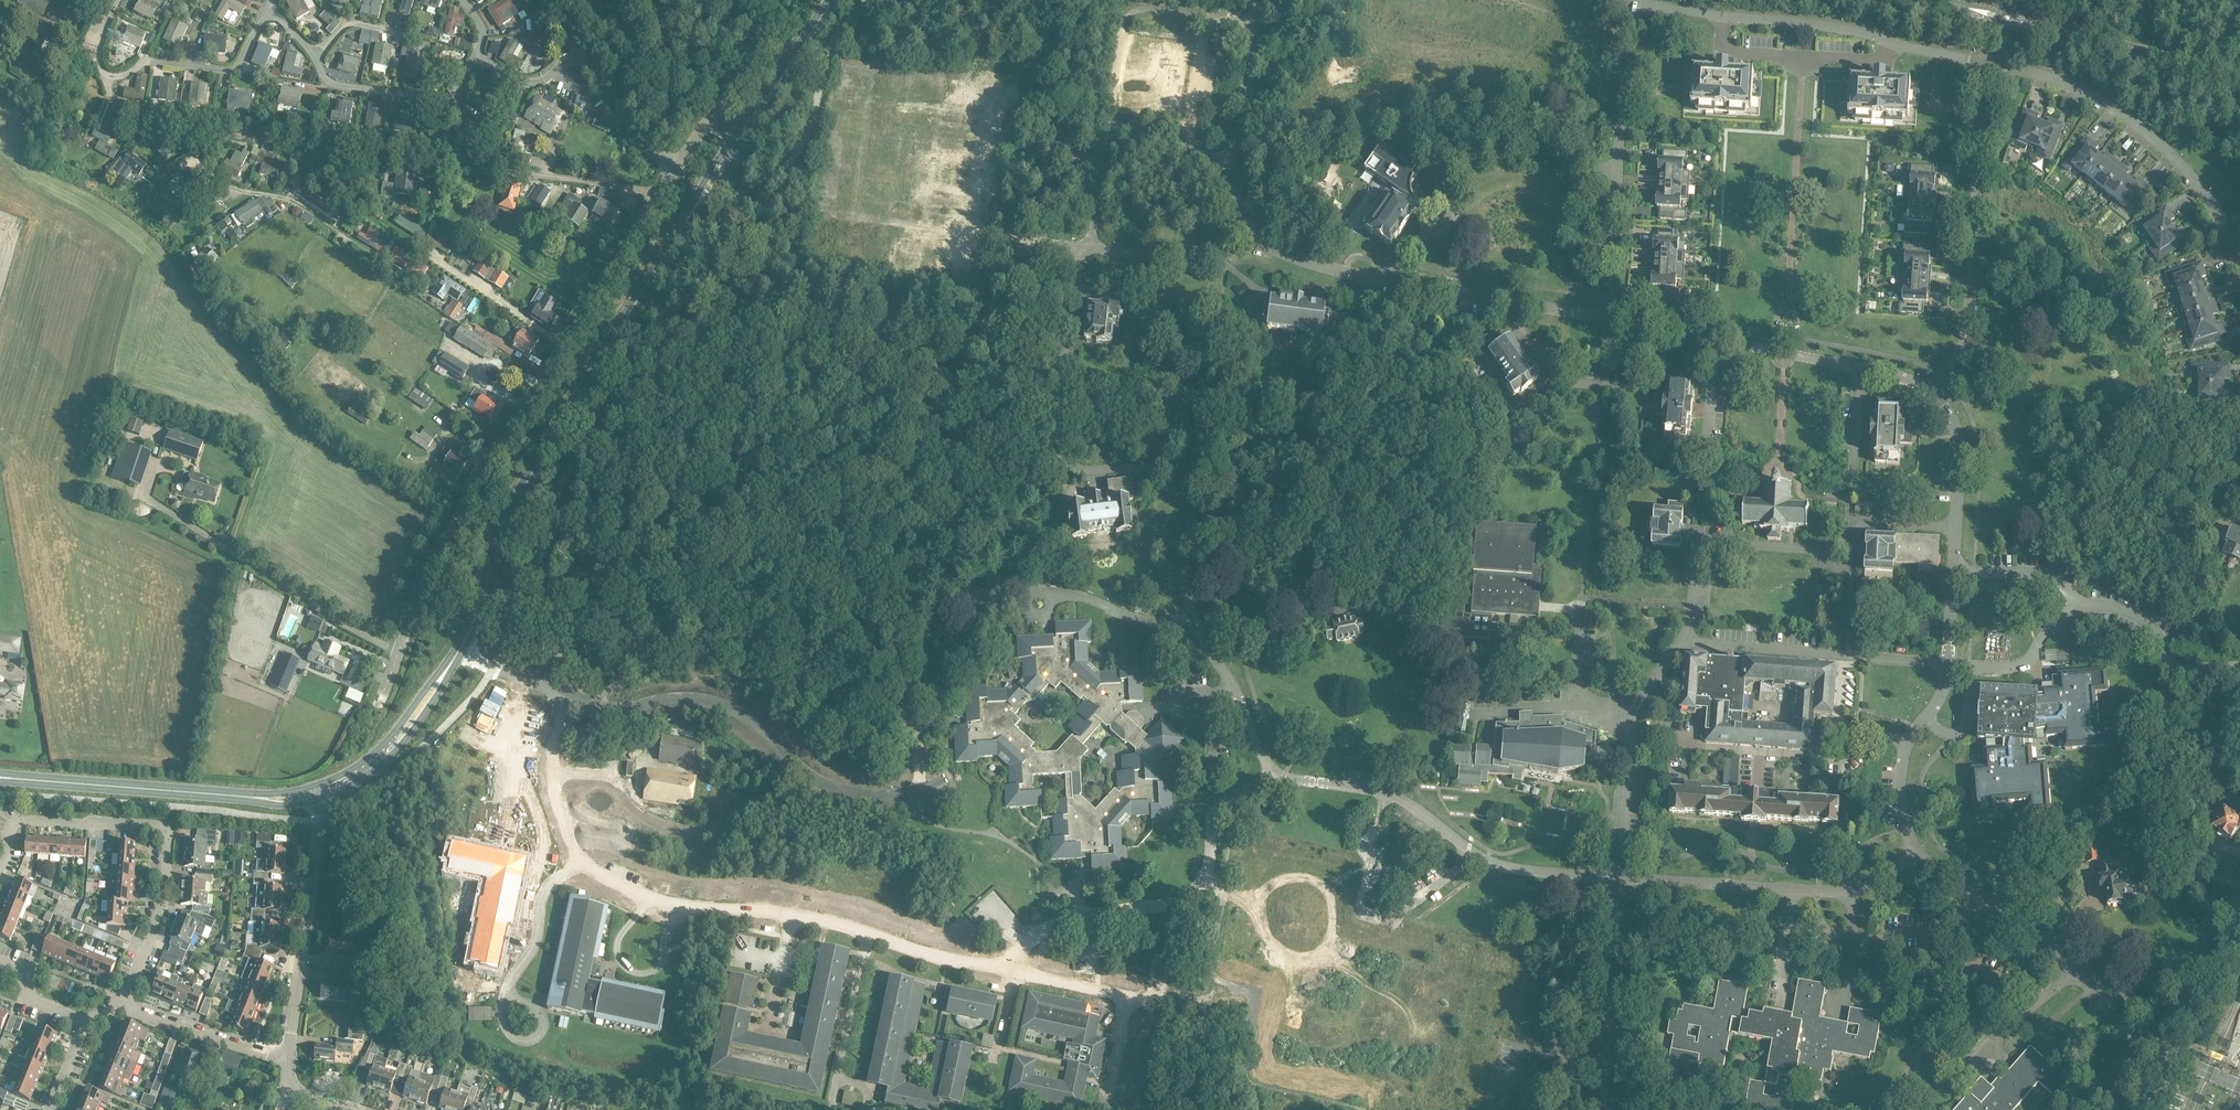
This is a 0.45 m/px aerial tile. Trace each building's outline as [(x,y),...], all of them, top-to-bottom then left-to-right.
[(18,5),(28,10),(26,12),(36,17),(38,14),(44,17),(52,1),(50,0),(20,0),(18,5)] [(135,11),(151,19),(159,5),(150,1),(149,0),(140,0),(135,11)] [(215,15),(223,20),(230,9),(241,15),(245,7),(233,0),(224,0),(215,15)] [(286,1),(297,20),(310,13),(304,0),(288,0),(286,1)] [(331,6),(348,10),(350,0),(332,0),(331,6)] [(360,16),(378,21),(383,0),(373,0),(371,9),(371,10),(365,8),(362,7),(360,16)] [(400,13),(409,16),(414,0),(404,0),(400,13)] [(420,4),(429,6),(437,10),(441,0),(422,0),(420,4)] [(488,11),(499,27),(507,22),(512,19),(507,11),(514,6),(511,0),(506,0),(488,11)] [(166,2),(162,9),(169,13),(173,6),(166,2)] [(199,9),(193,19),(200,23),(205,12),(199,9)] [(451,9),(445,33),(454,35),(455,29),(456,23),(463,25),(465,17),(458,16),(459,11),(451,9)] [(325,12),(320,18),(330,27),(327,30),(331,35),(340,25),(335,21),(325,12)] [(401,16),(399,23),(406,26),(409,19),(401,16)] [(173,21),(164,39),(179,46),(188,27),(173,21)] [(209,32),(213,26),(208,23),(204,29),(209,32)] [(130,26),(123,41),(140,48),(146,33),(130,26)] [(275,28),(275,36),(283,36),(284,28),(275,28)] [(436,28),(430,30),(431,37),(438,36),(436,28)] [(43,34),(34,54),(48,60),(57,41),(43,34)] [(207,35),(205,51),(225,54),(227,38),(207,35)] [(11,36),(7,39),(7,44),(12,46),(15,43),(15,38),(11,36)] [(463,39),(460,47),(471,50),(474,43),(463,39)] [(512,40),(501,60),(520,71),(524,63),(517,59),(524,47),(520,45),(512,40)] [(492,42),(489,53),(498,56),(501,45),(492,42)] [(273,48),(259,43),(251,63),(264,69),(273,48)] [(426,50),(427,45),(421,43),(420,48),(411,45),(410,46),(408,57),(404,74),(413,76),(419,48),(426,50)] [(387,66),(391,49),(377,46),(374,63),(387,66)] [(288,52),(283,74),(301,79),(303,71),(294,68),(297,55),(288,52)] [(1149,52),(1147,63),(1158,65),(1156,79),(1189,83),(1193,58),(1149,52)] [(339,65),(337,71),(356,76),(360,60),(343,56),(340,65),(339,65)] [(434,77),(433,83),(442,85),(445,70),(453,72),(455,63),(454,63),(446,61),(438,60),(434,77)] [(1686,68),(1683,111),(1759,116),(1762,73),(1729,71),(1729,60),(1716,60),(1715,70),(1686,68)] [(274,68),(272,75),(279,76),(280,69),(274,68)] [(1843,78),(1840,120),(1916,125),(1919,82),(1890,80),(1890,70),(1877,69),(1876,80),(1843,78)] [(147,98),(151,73),(141,71),(138,86),(128,84),(127,94),(147,98)] [(166,74),(162,95),(178,97),(181,77),(166,74)] [(195,79),(193,99),(208,101),(211,81),(195,79)] [(967,82),(964,103),(975,105),(978,83),(967,82)] [(978,83),(975,105),(987,106),(990,85),(978,83)] [(493,84),(485,100),(501,108),(505,108),(508,101),(507,101),(511,94),(493,84)] [(990,85),(987,106),(998,108),(1001,86),(990,85)] [(1151,85),(1148,110),(1159,111),(1158,119),(1179,122),(1181,109),(1178,108),(1179,96),(1167,95),(1168,87),(1151,85)] [(1001,86),(998,108),(1010,109),(1012,87),(1001,86)] [(1012,87),(1010,109),(1021,111),(1024,89),(1012,87)] [(254,106),(256,92),(256,90),(235,88),(233,104),(234,104),(233,109),(239,110),(240,104),(254,106)] [(282,88),(279,103),(299,108),(302,92),(282,88)] [(344,99),(341,113),(332,112),(331,121),(338,122),(337,124),(350,126),(354,100),(344,99)] [(537,100),(527,117),(552,132),(562,114),(537,100)] [(369,104),(365,127),(379,130),(379,128),(383,106),(370,104),(369,104)] [(159,110),(146,108),(145,118),(158,120),(159,110)] [(2033,146),(2042,124),(2037,122),(2039,116),(2031,113),(2026,126),(2020,123),(2012,145),(2026,150),(2028,144),(2033,146)] [(397,114),(394,130),(414,133),(416,117),(397,114)] [(471,116),(463,130),(482,141),(490,127),(471,116)] [(2042,124),(2033,146),(2038,148),(2036,154),(2050,160),(2058,138),(2052,135),(2057,123),(2049,120),(2047,126),(2042,124)] [(101,122),(97,131),(104,135),(98,145),(111,152),(117,155),(121,146),(109,141),(114,132),(108,128),(109,126),(101,122)] [(1048,127),(1046,142),(1064,144),(1066,129),(1048,127)] [(464,134),(455,133),(453,146),(462,147),(464,134)] [(160,135),(151,141),(162,159),(177,149),(169,137),(163,140),(160,135)] [(512,139),(508,150),(522,154),(525,143),(512,139)] [(259,142),(255,152),(261,155),(262,154),(266,143),(259,142)] [(980,142),(978,154),(1000,157),(1001,145),(980,142)] [(2084,174),(2099,155),(2094,152),(2098,147),(2092,142),(2083,153),(2078,149),(2074,154),(2079,158),(2073,166),(2079,171),(2084,174)] [(1434,151),(1425,146),(1418,156),(1427,162),(1434,151)] [(1411,189),(1412,185),(1413,186),(1420,175),(1380,148),(1364,171),(1398,194),(1395,198),(1386,192),(1362,228),(1368,232),(1367,234),(1375,239),(1375,240),(1382,245),(1383,244),(1391,250),(1400,237),(1401,238),(1409,225),(1408,224),(1417,213),(1413,210),(1416,206),(1418,208),(1420,210),(1421,209),(1418,207),(1416,204),(1414,201),(1412,197),(1411,193),(1411,189)] [(231,159),(226,168),(242,176),(247,167),(245,166),(250,156),(240,151),(235,161),(231,159)] [(1659,171),(1660,172),(1683,173),(1683,172),(1683,162),(1682,162),(1683,160),(1686,160),(1687,152),(1664,151),(1663,158),(1664,158),(1664,161),(1660,161),(1659,171)] [(129,152),(121,163),(125,166),(118,174),(127,180),(133,171),(139,176),(147,165),(129,152)] [(262,165),(260,174),(277,178),(279,169),(275,168),(278,156),(271,154),(268,166),(262,165)] [(978,154),(977,165),(998,168),(1000,157),(978,154)] [(2103,159),(2099,155),(2084,174),(2088,178),(2094,182),(2112,160),(2113,159),(2109,155),(2105,160),(2103,159)] [(333,157),(326,163),(328,166),(326,168),(330,173),(340,167),(339,166),(341,164),(339,161),(337,162),(333,157)] [(2122,168),(2112,160),(2094,182),(2104,191),(2122,168)] [(977,165),(975,177),(997,179),(998,168),(977,165)] [(1911,186),(1934,188),(1935,188),(1935,178),(1931,177),(1931,174),(1932,174),(1933,167),(1910,165),(1909,173),(1913,174),(1913,176),(1912,176),(1911,186)] [(2123,168),(2122,168),(2104,191),(2111,195),(2110,196),(2115,199),(2130,180),(2125,177),(2124,176),(2128,170),(2124,167),(2123,168)] [(430,170),(429,177),(446,179),(447,172),(447,171),(430,169),(430,170)] [(1683,173),(1660,172),(1660,177),(1657,177),(1657,184),(1689,186),(1689,173),(1683,173)] [(394,193),(394,194),(420,198),(420,196),(421,191),(420,190),(420,185),(416,184),(417,177),(399,175),(397,175),(396,183),(394,193)] [(975,177),(974,188),(996,191),(997,179),(975,177)] [(196,194),(178,178),(170,187),(171,187),(174,191),(169,196),(178,205),(183,199),(188,203),(196,194)] [(507,179),(499,207),(514,211),(523,183),(513,180),(507,178),(507,179)] [(2051,179),(2048,183),(2053,187),(2056,183),(2051,179)] [(2134,184),(2130,180),(2115,199),(2119,202),(2126,207),(2132,200),(2137,204),(2141,198),(2136,194),(2144,184),(2138,179),(2134,184)] [(383,183),(381,197),(392,198),(393,194),(395,184),(383,183)] [(301,184),(295,194),(309,204),(312,200),(309,198),(312,194),(311,193),(313,191),(301,184)] [(552,192),(539,184),(529,200),(541,208),(552,192)] [(1689,186),(1657,184),(1656,192),(1664,192),(1664,198),(1681,199),(1688,199),(1689,186)] [(1905,186),(1904,199),(1935,201),(1936,193),(1933,193),(1934,188),(1911,186),(1905,186)] [(974,188),(972,199),(994,202),(996,191),(974,188)] [(312,200),(309,204),(328,216),(334,208),(312,194),(309,198),(312,200)] [(570,194),(557,214),(565,219),(580,228),(588,214),(579,208),(582,202),(570,194)] [(267,216),(278,209),(273,200),(265,201),(262,197),(257,200),(256,199),(236,212),(244,226),(265,213),(267,216)] [(1681,199),(1664,198),(1658,197),(1657,208),(1662,208),(1661,211),(1660,211),(1660,218),(1674,219),(1674,212),(1679,213),(1680,209),(1681,209),(1681,199)] [(1935,201),(1904,199),(1903,212),(1909,213),(1932,214),(1932,208),(1935,209),(1935,201)] [(594,217),(593,219),(595,220),(596,218),(610,227),(620,211),(602,201),(593,216),(594,217)] [(401,213),(403,208),(395,203),(392,208),(401,213)] [(290,211),(296,216),(301,209),(296,205),(290,211)] [(421,219),(429,218),(429,211),(420,212),(421,219)] [(2153,241),(2172,227),(2169,222),(2175,219),(2170,212),(2159,220),(2155,214),(2143,222),(2147,228),(2145,229),(2150,236),(2149,236),(2153,241)] [(305,213),(301,219),(310,225),(314,219),(305,213)] [(1933,214),(1932,214),(1909,213),(1909,223),(1910,223),(1909,225),(1906,225),(1905,233),(1928,234),(1929,227),(1928,227),(1928,224),(1932,224),(1933,214)] [(238,223),(233,215),(229,218),(231,222),(233,220),(236,224),(238,223)] [(416,218),(408,232),(417,238),(426,224),(416,218)] [(223,224),(218,229),(222,233),(227,229),(223,224)] [(2172,227),(2153,241),(2156,245),(2150,249),(2159,261),(2178,248),(2174,242),(2185,235),(2181,228),(2175,231),(2172,227)] [(223,233),(229,240),(235,235),(229,228),(223,233)] [(361,233),(358,239),(380,252),(383,248),(375,243),(379,236),(370,230),(366,236),(361,233)] [(1655,250),(1678,252),(1679,242),(1678,242),(1678,238),(1673,238),(1673,231),(1659,230),(1659,237),(1660,237),(1660,241),(1655,240),(1655,250)] [(431,232),(426,241),(448,255),(454,246),(431,232)] [(212,243),(202,253),(210,261),(211,260),(212,260),(221,252),(212,243)] [(939,243),(935,268),(945,269),(945,275),(956,277),(959,254),(948,252),(949,244),(939,243)] [(1905,265),(1928,267),(1929,267),(1930,257),(1926,256),(1926,253),(1927,253),(1927,246),(1904,245),(1904,253),(1908,253),(1907,255),(1906,255),(1905,265)] [(963,254),(960,277),(971,279),(972,273),(982,274),(985,249),(975,247),(974,256),(963,254)] [(396,248),(390,258),(422,279),(428,270),(413,260),(410,265),(400,259),(404,253),(396,248)] [(1678,252),(1655,250),(1655,251),(1655,256),(1653,256),(1652,264),(1684,265),(1685,252),(1678,252)] [(480,259),(473,271),(501,290),(509,277),(480,259)] [(2179,291),(2202,284),(2200,278),(2206,276),(2201,262),(2195,265),(2189,267),(2188,267),(2166,274),(2171,288),(2177,286),(2179,291)] [(1684,265),(1652,264),(1652,271),(1654,271),(1654,276),(1653,276),(1653,277),(1677,278),(1683,279),(1684,265)] [(282,265),(275,273),(291,287),(299,280),(282,265)] [(1928,267),(1905,265),(1899,265),(1898,278),(1930,280),(1930,273),(1928,272),(1928,267)] [(442,280),(433,294),(442,300),(442,299),(445,301),(448,296),(458,302),(461,297),(463,298),(466,300),(470,293),(466,290),(449,279),(444,276),(442,280)] [(1677,278),(1653,277),(1652,287),(1657,287),(1657,291),(1656,291),(1655,298),(1678,299),(1679,291),(1675,291),(1675,288),(1676,288),(1677,278)] [(1930,280),(1898,278),(1897,291),(1904,292),(1927,293),(1927,288),(1929,288),(1930,280)] [(2203,289),(2202,284),(2179,291),(2180,296),(2183,304),(2210,295),(2210,294),(2212,294),(2210,289),(2204,291),(2203,289)] [(533,307),(528,315),(531,317),(531,318),(547,327),(555,314),(553,313),(558,305),(546,298),(547,296),(540,291),(530,306),(533,307)] [(1928,293),(1927,293),(1904,292),(1903,302),(1904,302),(1904,304),(1900,304),(1900,312),(1923,314),(1923,307),(1922,307),(1922,303),(1927,303),(1928,293)] [(2210,295),(2183,304),(2176,306),(2181,318),(2187,316),(2214,307),(2210,295)] [(1292,298),(1292,299),(1292,302),(1270,299),(1269,305),(1264,304),(1262,322),(1267,323),(1266,329),(1291,332),(1290,338),(1304,340),(1305,334),(1319,336),(1318,340),(1343,343),(1346,317),(1328,314),(1323,313),(1324,306),(1302,303),(1302,301),(1303,299),(1292,298)] [(453,320),(462,305),(459,304),(454,300),(444,315),(453,320)] [(1072,318),(1070,339),(1084,340),(1096,341),(1096,343),(1111,345),(1113,330),(1118,330),(1119,323),(1121,309),(1088,305),(1086,320),(1080,319),(1072,318)] [(2214,307),(2187,316),(2189,324),(2191,329),(2214,321),(2212,316),(2211,314),(2217,312),(2216,307),(2214,308),(2214,307)] [(1361,314),(1360,323),(1371,324),(1372,316),(1361,314)] [(276,331),(284,322),(282,319),(277,324),(273,328),(276,331)] [(2214,323),(2214,321),(2191,329),(2192,334),(2186,336),(2191,350),(2226,339),(2224,332),(2221,325),(2215,327),(2214,323)] [(285,322),(284,322),(276,331),(275,332),(289,346),(295,340),(286,331),(290,327),(285,322)] [(461,327),(453,340),(483,358),(491,345),(461,327)] [(512,348),(512,349),(515,350),(528,358),(538,341),(522,332),(518,329),(516,329),(514,334),(514,336),(518,339),(512,348)] [(486,334),(483,339),(502,350),(505,345),(486,334)] [(1524,360),(1521,356),(1521,353),(1518,348),(1516,348),(1508,337),(1486,352),(1487,353),(1483,355),(1503,385),(1504,384),(1512,396),(1519,391),(1521,393),(1532,385),(1531,383),(1538,379),(1530,367),(1529,368),(1524,360)] [(440,351),(433,364),(438,367),(438,366),(439,366),(446,355),(440,351)] [(446,355),(439,366),(449,373),(462,381),(469,369),(446,355)] [(2199,384),(2223,384),(2223,380),(2230,380),(2230,371),(2216,372),(2216,365),(2193,365),(2193,380),(2199,380),(2199,384)] [(1659,399),(1657,414),(1666,415),(1665,437),(1675,437),(1675,438),(1676,438),(1676,437),(1685,438),(1685,439),(1686,439),(1686,430),(1690,430),(1691,417),(1692,402),(1693,389),(1690,388),(1691,379),(1690,379),(1690,380),(1681,379),(1680,379),(1680,378),(1680,379),(1670,378),(1669,387),(1668,400),(1659,399)] [(2223,384),(2199,384),(2199,391),(2193,391),(2193,406),(2216,406),(2216,399),(2230,399),(2230,391),(2224,391),(2223,384)] [(476,388),(469,399),(478,405),(475,410),(491,419),(498,407),(489,401),(491,398),(476,388)] [(417,400),(416,402),(426,410),(432,401),(421,394),(417,400)] [(1491,413),(1500,407),(1495,400),(1486,407),(1491,413)] [(1872,440),(1872,453),(1875,453),(1875,454),(1876,454),(1875,463),(1876,463),(1886,463),(1887,464),(1887,463),(1899,464),(1899,455),(1900,456),(1900,455),(1900,443),(1912,444),(1913,425),(1901,424),(1902,413),(1902,412),(1902,403),(1890,403),(1879,402),(1878,402),(1878,411),(1877,411),(1874,411),(1873,425),(1872,440)] [(349,410),(347,413),(367,425),(372,416),(353,404),(352,406),(349,410)] [(1846,413),(1857,413),(1857,404),(1846,404),(1846,413)] [(139,416),(135,429),(142,431),(146,418),(139,416)] [(1145,424),(1145,430),(1166,433),(1168,419),(1159,418),(1158,426),(1145,424)] [(174,426),(167,444),(201,456),(207,437),(174,426)] [(415,433),(411,439),(416,442),(427,450),(437,435),(426,427),(420,436),(415,433)] [(128,438),(127,440),(116,473),(145,482),(156,448),(128,438)] [(1134,440),(1123,441),(1124,454),(1136,453),(1134,440)] [(440,459),(438,462),(452,471),(449,476),(456,480),(468,462),(446,448),(443,454),(441,453),(438,457),(440,459)] [(189,466),(186,477),(192,479),(189,489),(198,492),(199,490),(219,497),(225,479),(210,474),(210,472),(196,467),(195,469),(189,466)] [(1775,483),(1774,485),(1763,484),(1762,497),(1761,497),(1756,501),(1756,503),(1744,502),(1742,526),(1754,526),(1754,530),(1760,530),(1760,531),(1768,532),(1767,541),(1781,542),(1781,532),(1789,533),(1789,532),(1795,532),(1795,529),(1807,529),(1808,506),(1796,505),(1796,503),(1792,499),(1791,499),(1791,486),(1781,485),(1779,483),(1775,483)] [(1079,534),(1126,531),(1124,497),(1104,498),(1104,503),(1094,504),(1094,496),(1084,496),(1085,509),(1080,509),(1079,503),(1061,504),(1062,529),(1066,529),(1066,538),(1080,538),(1079,534)] [(1856,500),(1855,513),(1871,514),(1872,501),(1856,500)] [(1681,538),(1682,526),(1683,526),(1684,514),(1683,514),(1684,505),(1669,504),(1669,512),(1655,511),(1654,522),(1652,522),(1651,538),(1653,538),(1652,549),(1681,551),(1682,538),(1681,538)] [(1541,532),(1561,531),(1560,518),(1541,519),(1541,532)] [(2215,525),(2210,537),(2220,541),(2224,529),(2215,525)] [(1472,574),(1474,574),(1470,613),(1471,613),(1471,617),(1442,614),(1440,638),(1489,642),(1490,634),(1498,634),(1498,626),(1491,625),(1491,618),(1491,615),(1538,618),(1541,571),(1532,570),(1535,531),(1476,526),(1472,574)] [(2232,530),(2231,532),(2225,529),(2221,539),(2225,541),(2224,544),(2226,545),(2222,555),(2239,562),(2239,533),(2232,530)] [(1878,535),(1878,537),(1867,537),(1866,550),(1867,550),(1866,561),(1865,561),(1864,592),(1892,594),(1894,565),(1919,566),(1918,574),(1938,575),(1940,538),(1878,535)] [(287,600),(280,620),(292,624),(300,605),(287,600)] [(1327,642),(1335,641),(1336,644),(1359,639),(1359,636),(1364,635),(1361,621),(1355,622),(1355,619),(1347,620),(1347,619),(1339,621),(1339,622),(1332,623),(1332,627),(1324,628),(1327,642)] [(1388,627),(1387,635),(1400,636),(1400,628),(1388,627)] [(1011,717),(1048,685),(1073,686),(1137,758),(1169,759),(1170,739),(1142,737),(1143,712),(1121,710),(1121,699),(1142,700),(1144,677),(1088,674),(1090,632),(1024,628),(1021,675),(1034,676),(1020,688),(967,685),(965,720),(978,721),(979,693),(998,714),(997,744),(966,742),(967,725),(958,724),(957,754),(1008,756),(1007,782),(1008,782),(1042,752),(1011,717)] [(21,649),(22,637),(0,634),(0,646),(21,649)] [(296,637),(293,640),(294,644),(298,646),(301,643),(301,638),(296,637)] [(321,639),(314,656),(349,671),(354,658),(342,652),(346,644),(331,638),(329,642),(321,639)] [(2056,650),(2056,654),(2056,658),(2057,661),(2072,660),(2074,660),(2073,649),(2056,650)] [(284,653),(270,687),(286,693),(299,660),(284,653)] [(1693,655),(1693,656),(1685,655),(1684,666),(1680,710),(1681,710),(1689,711),(1689,714),(1696,714),(1696,711),(1697,711),(1697,710),(1706,711),(1708,711),(1706,727),(1703,726),(1702,739),(1704,739),(1704,743),(1705,743),(1734,746),(1813,752),(1813,750),(1816,750),(1817,750),(1817,744),(1818,738),(1814,738),(1815,727),(1814,727),(1814,725),(1815,718),(1815,715),(1833,716),(1835,691),(1836,681),(1837,681),(1838,665),(1823,664),(1806,663),(1746,659),(1709,657),(1709,656),(1693,655)] [(2038,692),(1981,688),(1978,739),(2004,741),(2004,750),(1984,751),(1985,764),(1988,764),(1989,769),(1972,771),(1976,818),(1996,816),(1995,805),(1993,806),(1993,803),(2031,800),(2031,803),(2029,803),(2030,813),(2050,812),(2046,765),(2067,764),(2065,749),(2112,745),(2111,726),(2100,727),(2100,729),(2098,729),(2095,691),(2097,690),(2097,692),(2108,691),(2106,672),(2052,676),(2054,694),(2048,694),(2048,691),(2043,692),(2043,691),(2042,692),(2042,696),(2038,696),(2038,692)] [(6,696),(5,698),(22,700),(24,684),(8,682),(8,684),(1,683),(2,675),(0,674),(0,695),(6,696)] [(1483,674),(1478,681),(1485,687),(1491,681),(1483,674)] [(1561,717),(1531,718),(1531,713),(1519,714),(1519,719),(1519,723),(1495,724),(1494,742),(1493,748),(1493,753),(1490,753),(1491,747),(1482,746),(1481,746),(1476,746),(1475,749),(1470,748),(1470,747),(1452,746),(1451,766),(1458,766),(1458,771),(1457,785),(1480,787),(1480,783),(1487,783),(1487,774),(1512,776),(1511,779),(1520,781),(1523,768),(1557,774),(1560,774),(1583,770),(1584,755),(1590,755),(1591,744),(1591,732),(1562,722),(1562,718),(1561,717)] [(687,776),(688,776),(692,766),(698,767),(700,758),(702,741),(691,740),(663,735),(662,741),(661,747),(659,761),(676,763),(680,764),(687,765),(688,765),(684,775),(683,776),(685,776),(686,776),(687,776)] [(1112,787),(1094,807),(1078,794),(1073,794),(1068,799),(1074,805),(1079,805),(1086,812),(1092,812),(1096,816),(1103,816),(1118,798),(1119,786),(1131,787),(1132,774),(1134,771),(1136,754),(1123,753),(1122,769),(1118,769),(1116,787),(1112,787)] [(1726,757),(1724,786),(1739,787),(1740,759),(1726,757)] [(1140,763),(1140,780),(1161,779),(1161,762),(1140,763)] [(696,777),(688,776),(687,776),(686,776),(685,776),(683,776),(684,775),(653,770),(648,769),(645,789),(643,799),(679,805),(679,804),(685,805),(685,806),(692,807),(696,777)] [(1130,816),(1169,815),(1168,783),(1159,784),(1155,787),(1156,809),(1147,800),(1119,801),(1096,825),(1096,828),(1104,836),(1105,844),(1122,843),(1121,832),(1112,833),(1119,825),(1121,825),(1130,816)] [(1042,803),(1042,790),(1015,791),(1015,784),(1005,784),(1006,804),(1042,803)] [(1774,798),(1774,804),(1759,803),(1760,795),(1751,794),(1751,803),(1734,802),(1734,796),(1732,796),(1732,794),(1732,789),(1703,787),(1685,786),(1685,791),(1671,790),(1670,816),(1686,817),(1686,815),(1699,816),(1699,818),(1715,819),(1715,818),(1741,820),(1741,823),(1766,825),(1766,821),(1793,823),(1792,824),(1809,825),(1809,824),(1822,825),(1822,826),(1838,828),(1840,802),(1826,801),(1826,800),(1808,799),(1808,800),(1779,798),(1774,798)] [(2219,787),(2214,795),(2224,802),(2229,793),(2219,787)] [(1057,814),(1067,813),(1066,798),(1057,798),(1057,814)] [(2222,804),(2214,817),(2215,818),(2209,827),(2219,833),(2217,837),(2226,842),(2228,839),(2231,841),(2238,830),(2239,827),(2239,816),(2222,804)] [(186,841),(185,855),(205,857),(206,849),(208,849),(215,848),(217,832),(198,830),(197,842),(186,841)] [(257,841),(257,848),(267,849),(266,861),(286,862),(287,850),(271,849),(271,842),(271,836),(257,835),(257,841)] [(1060,843),(1060,836),(1049,836),(1050,856),(1078,855),(1078,842),(1060,843)] [(37,856),(39,837),(34,837),(33,839),(26,838),(25,855),(37,856)] [(39,837),(37,856),(49,857),(50,840),(43,840),(43,837),(39,837)] [(57,841),(50,840),(49,857),(61,858),(62,839),(57,838),(57,841)] [(68,839),(62,839),(61,858),(73,859),(74,842),(67,841),(68,839)] [(81,842),(74,842),(73,859),(85,859),(87,841),(81,840),(81,842)] [(120,843),(119,854),(138,855),(138,852),(136,852),(136,844),(120,843)] [(517,896),(519,888),(522,885),(527,860),(452,844),(448,863),(450,864),(448,873),(467,877),(463,897),(462,897),(461,897),(460,897),(459,897),(458,897),(457,897),(456,897),(456,898),(455,898),(454,899),(454,900),(453,901),(453,902),(454,903),(455,906),(456,907),(457,908),(458,909),(458,910),(459,910),(460,910),(461,910),(462,910),(463,910),(464,910),(464,909),(465,909),(466,908),(466,907),(467,907),(467,906),(467,905),(467,904),(467,903),(479,906),(476,922),(478,922),(469,964),(480,966),(480,969),(498,973),(507,928),(513,929),(520,896),(517,896)] [(1109,845),(1109,855),(1089,855),(1089,874),(1100,874),(1100,867),(1126,867),(1126,845),(1109,845)] [(2097,845),(2084,846),(2087,864),(2100,862),(2097,845)] [(2085,861),(2083,849),(2074,850),(2076,862),(2085,861)] [(119,854),(118,866),(135,867),(135,862),(137,862),(138,855),(119,854)] [(205,857),(185,855),(184,867),(197,868),(197,875),(213,876),(214,864),(205,863),(205,857)] [(255,872),(254,879),(268,880),(269,873),(285,874),(286,862),(266,861),(257,860),(257,872),(255,872)] [(118,866),(117,878),(136,879),(136,875),(134,875),(135,867),(118,866)] [(2101,890),(2102,890),(2105,889),(2107,905),(2135,901),(2134,898),(2139,897),(2137,885),(2132,886),(2130,872),(2127,873),(2127,868),(2116,870),(2116,874),(2114,875),(2113,866),(2100,868),(2101,877),(2100,877),(2099,877),(2101,890)] [(183,880),(182,893),(205,895),(205,894),(206,883),(213,884),(213,876),(197,875),(195,875),(195,881),(183,880)] [(136,879),(117,878),(117,890),(133,891),(133,885),(136,885),(136,879)] [(12,889),(29,896),(33,886),(16,879),(12,889)] [(268,880),(254,879),(254,885),(258,886),(257,897),(283,899),(284,887),(268,886),(268,880)] [(29,896),(12,889),(7,901),(24,908),(29,896)] [(133,891),(117,890),(116,903),(128,904),(134,905),(135,899),(132,899),(133,891)] [(182,893),(181,905),(193,906),(197,906),(196,914),(202,915),(210,917),(211,907),(208,907),(208,894),(205,894),(205,895),(182,893)] [(252,909),(252,916),(265,917),(265,910),(282,912),(283,899),(257,897),(256,909),(252,909)] [(608,908),(595,905),(589,904),(590,903),(590,901),(571,897),(547,1009),(584,1017),(585,1014),(594,1016),(594,1019),(660,1033),(663,1022),(664,1014),(662,1014),(661,1014),(665,995),(616,984),(602,981),(601,984),(590,981),(591,973),(596,974),(598,966),(593,965),(594,961),(597,961),(598,957),(608,908)] [(7,901),(3,912),(19,919),(24,908),(7,901)] [(128,904),(116,903),(109,902),(108,914),(125,915),(125,909),(127,909),(128,904)] [(1044,909),(1032,909),(1032,920),(1045,919),(1044,909)] [(88,913),(81,910),(77,921),(83,923),(88,913)] [(202,916),(192,914),(183,911),(180,917),(178,916),(173,927),(194,936),(199,924),(198,924),(202,916)] [(0,919),(0,924),(15,930),(19,919),(3,912),(0,919)] [(125,915),(108,914),(107,927),(107,932),(118,936),(121,928),(126,928),(127,922),(124,922),(125,915)] [(66,927),(69,921),(61,918),(58,916),(56,921),(63,924),(62,925),(66,927)] [(252,916),(251,922),(254,922),(253,934),(280,937),(281,924),(265,923),(265,917),(252,916)] [(69,921),(66,927),(77,931),(80,925),(69,921)] [(0,924),(0,938),(10,942),(15,930),(0,924)] [(80,925),(77,931),(88,936),(90,930),(80,925)] [(194,936),(173,927),(169,938),(172,939),(169,945),(179,949),(179,950),(182,951),(187,953),(189,947),(190,947),(194,936)] [(101,934),(90,930),(88,936),(99,940),(101,934)] [(101,934),(99,940),(106,943),(110,945),(112,939),(101,934)] [(246,945),(246,951),(262,955),(262,947),(279,949),(280,937),(253,934),(253,945),(246,945)] [(43,940),(37,938),(32,951),(37,953),(43,940)] [(53,959),(60,943),(49,938),(42,955),(53,959)] [(516,938),(514,947),(525,950),(527,941),(516,938)] [(124,944),(112,939),(110,945),(122,950),(124,944)] [(60,943),(53,959),(64,964),(71,947),(60,943)] [(217,945),(215,952),(220,954),(223,955),(226,948),(217,945)] [(71,947),(64,964),(75,968),(82,952),(71,947)] [(182,951),(179,950),(171,947),(167,957),(177,962),(179,957),(182,951)] [(823,950),(805,1032),(830,1037),(833,1024),(836,1009),(841,983),(844,969),(847,955),(823,950)] [(179,957),(177,962),(182,964),(187,953),(182,951),(179,957)] [(246,951),(244,956),(250,959),(249,960),(246,969),(270,978),(274,968),(259,961),(262,955),(246,951)] [(82,952),(75,968),(86,973),(93,956),(82,952)] [(1403,969),(1405,955),(1393,954),(1391,967),(1403,969)] [(104,961),(93,956),(86,973),(97,977),(104,961)] [(217,969),(217,970),(224,973),(224,972),(228,961),(222,958),(217,969)] [(104,961),(97,977),(109,982),(116,965),(104,961)] [(203,962),(200,969),(212,974),(215,967),(203,962)] [(1110,962),(1100,963),(1101,974),(1112,973),(1110,962)] [(270,978),(246,969),(241,979),(247,982),(265,989),(270,978)] [(162,1000),(169,982),(172,976),(172,975),(159,970),(154,983),(156,984),(151,996),(162,1000)] [(217,970),(213,980),(219,983),(224,973),(217,970)] [(323,981),(321,998),(345,1001),(346,984),(344,984),(345,973),(332,972),(331,979),(333,979),(332,983),(323,981)] [(172,976),(169,982),(162,1000),(173,1005),(180,987),(183,981),(177,978),(172,976)] [(732,976),(727,1002),(751,1007),(757,981),(732,976)] [(870,1081),(872,1081),(872,1083),(888,1087),(886,1095),(884,1104),(914,1109),(938,1109),(941,1098),(957,1101),(957,1099),(959,1100),(960,1097),(969,1054),(970,1051),(968,1051),(968,1049),(953,1046),(942,1044),(931,1095),(897,1088),(920,985),(909,982),(894,979),(894,981),(891,981),(891,983),(871,1078),(870,1081)] [(1730,1034),(1773,1043),(1767,1071),(1765,1084),(1750,1082),(1746,1106),(1754,1108),(1754,1109),(1792,1109),(1797,1081),(1801,1082),(1801,1083),(1806,1084),(1807,1080),(1821,1083),(1823,1071),(1831,1073),(1833,1058),(1832,1058),(1833,1053),(1870,1060),(1871,1054),(1874,1054),(1880,1024),(1873,1023),(1875,1014),(1850,1009),(1847,1024),(1820,1019),(1826,986),(1799,981),(1792,1017),(1764,1011),(1763,1016),(1744,1013),(1749,987),(1720,982),(1714,1011),(1684,1006),(1683,1012),(1679,1011),(1677,1022),(1670,1021),(1668,1035),(1674,1037),(1672,1051),(1670,1061),(1709,1068),(1708,1072),(1718,1074),(1719,1067),(1724,1068),(1730,1034)] [(219,990),(236,995),(238,990),(229,987),(230,985),(221,982),(219,990)] [(265,989),(247,982),(243,993),(261,1000),(265,989)] [(488,984),(488,994),(496,994),(496,985),(488,984)] [(191,991),(184,1008),(196,1013),(203,995),(205,990),(194,985),(192,990),(191,991)] [(180,987),(173,1005),(184,1009),(184,1008),(191,991),(180,987)] [(261,1000),(243,993),(238,1004),(256,1011),(261,1000)] [(990,1021),(994,1001),(958,993),(954,1013),(990,1021)] [(1017,1058),(1010,1091),(1079,1106),(1084,1082),(1086,1074),(1088,1074),(1088,1076),(1095,1078),(1103,1041),(1097,1040),(1096,1042),(1093,1041),(1099,1009),(1031,994),(1024,1027),(1039,1030),(1040,1025),(1043,1026),(1042,1030),(1074,1037),(1072,1045),(1067,1044),(1064,1055),(1063,1060),(1069,1062),(1068,1066),(1067,1070),(1064,1083),(1033,1076),(1034,1070),(1031,1070),(1032,1062),(1032,1061),(1017,1058)] [(230,1001),(225,1011),(234,1015),(252,1022),(256,1011),(238,1004),(230,1001)] [(204,1003),(199,1014),(207,1017),(212,1006),(210,1005),(204,1003)] [(469,1021),(492,1021),(492,1008),(469,1008),(469,1021)] [(0,1012),(0,1031),(1,1032),(8,1015),(0,1012)] [(818,1093),(827,1047),(809,1043),(808,1049),(798,1047),(798,1046),(749,1036),(749,1037),(745,1036),(749,1018),(724,1012),(712,1070),(818,1093)] [(233,1016),(229,1026),(248,1033),(252,1023),(252,1022),(234,1015),(233,1016)] [(11,1016),(7,1027),(13,1029),(17,1019),(11,1016)] [(122,1033),(140,1040),(144,1042),(149,1031),(126,1022),(122,1033)] [(36,1038),(53,1045),(57,1035),(41,1028),(38,1034),(32,1031),(30,1036),(36,1038)] [(346,1028),(345,1039),(358,1040),(358,1039),(363,1040),(364,1033),(361,1033),(362,1031),(359,1031),(359,1029),(346,1028)] [(122,1033),(117,1044),(135,1051),(140,1040),(122,1033)] [(983,1034),(981,1046),(991,1048),(994,1037),(983,1034)] [(36,1038),(32,1049),(49,1056),(53,1045),(36,1038)] [(166,1050),(172,1053),(176,1042),(170,1040),(166,1050)] [(316,1044),(314,1059),(335,1062),(336,1052),(353,1054),(355,1042),(337,1040),(336,1046),(316,1044)] [(117,1044),(113,1055),(137,1065),(141,1054),(135,1051),(117,1044)] [(1990,1085),(1982,1078),(1981,1078),(1968,1093),(1969,1094),(1955,1109),(2015,1109),(2039,1083),(2056,1098),(2068,1084),(2068,1076),(2056,1066),(2055,1068),(2031,1047),(2022,1056),(2014,1065),(2001,1080),(1999,1077),(1991,1086),(1990,1085)] [(32,1049),(27,1061),(44,1067),(49,1056),(32,1049)] [(181,1063),(177,1073),(184,1075),(195,1079),(203,1058),(190,1053),(186,1065),(181,1063)] [(370,1054),(366,1068),(372,1070),(367,1085),(379,1089),(385,1069),(388,1060),(377,1057),(377,1056),(370,1054)] [(137,1065),(113,1055),(108,1066),(133,1076),(137,1065)] [(222,1060),(219,1069),(234,1073),(236,1065),(222,1060)] [(44,1067),(27,1061),(23,1072),(40,1079),(44,1067)] [(161,1062),(158,1073),(164,1075),(168,1064),(161,1062)] [(397,1073),(385,1069),(379,1089),(390,1093),(395,1078),(402,1080),(406,1065),(400,1063),(397,1073)] [(406,1065),(402,1080),(408,1082),(403,1097),(415,1101),(423,1074),(412,1070),(413,1067),(406,1065)] [(108,1066),(104,1077),(122,1084),(124,1079),(130,1082),(133,1076),(108,1066)] [(438,1092),(444,1094),(440,1105),(439,1109),(443,1109),(452,1109),(457,1092),(451,1090),(446,1089),(449,1079),(452,1070),(445,1068),(442,1077),(438,1092)] [(1963,1071),(1954,1081),(1963,1088),(1971,1078),(1963,1071)] [(40,1079),(23,1072),(19,1083),(35,1089),(40,1079)] [(164,1075),(158,1073),(154,1084),(160,1087),(164,1075)] [(423,1074),(415,1101),(427,1105),(431,1090),(438,1092),(442,1077),(436,1075),(435,1077),(423,1074)] [(122,1084),(104,1077),(99,1089),(121,1098),(124,1092),(119,1090),(122,1084)] [(152,1091),(154,1084),(148,1082),(146,1089),(152,1091)] [(35,1089),(19,1083),(13,1095),(30,1102),(35,1089)] [(154,1084),(152,1091),(150,1096),(157,1098),(160,1087),(154,1084)] [(452,1109),(464,1109),(467,1101),(474,1103),(478,1088),(472,1086),(471,1088),(471,1089),(459,1085),(457,1092),(452,1109)] [(82,1099),(100,1107),(102,1103),(107,1105),(110,1098),(105,1096),(87,1089),(82,1099)] [(150,1096),(150,1097),(144,1095),(140,1106),(152,1109),(157,1098),(150,1096)] [(245,1099),(249,1109),(259,1105),(256,1096),(245,1099)] [(562,1105),(558,1104),(559,1099),(550,1097),(547,1109),(561,1109),(562,1105)] [(78,1109),(99,1109),(100,1107),(82,1099),(78,1109)] [(17,1100),(15,1107),(23,1109),(27,1109),(29,1105),(17,1100)] [(2178,1108),(2164,1102),(2160,1109),(2178,1109),(2178,1108)]
